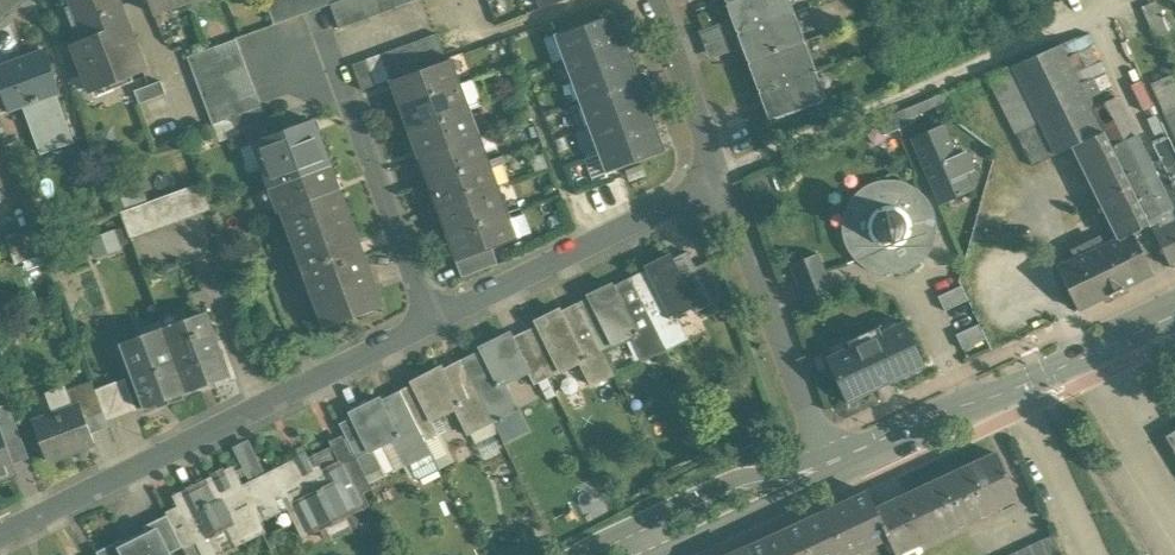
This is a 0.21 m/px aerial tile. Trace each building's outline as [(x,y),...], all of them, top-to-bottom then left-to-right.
[(88,35),(74,40),(93,89),(147,68),(120,0),(74,0),(88,35)] [(154,13),(189,0),(149,0),(154,13)] [(276,24),(322,7),(319,0),(267,0),(276,24)] [(330,4),(339,28),(414,0),(341,0),(330,4)] [(727,3),(728,4),(733,2),(743,29),(738,31),(738,32),(793,12),(789,0),(736,0),(727,3)] [(1155,2),(1142,8),(1155,37),(1167,29),(1155,2)] [(614,12),(556,34),(564,58),(623,36),(614,12)] [(793,12),(738,32),(739,34),(744,32),(754,58),(748,60),(749,62),(804,41),(793,12)] [(704,45),(738,32),(738,31),(733,18),(699,30),(704,45)] [(739,34),(738,32),(704,45),(709,58),(743,46),(739,34)] [(437,33),(423,38),(432,64),(447,58),(437,33)] [(1103,72),(1084,34),(1061,45),(1080,83),(1103,72)] [(623,36),(564,58),(573,80),(631,59),(623,36)] [(423,38),(409,43),(419,69),(432,64),(423,38)] [(804,41),(749,62),(760,91),(815,70),(804,41)] [(409,43),(395,48),(404,74),(419,69),(409,43)] [(1080,83),(1061,45),(1012,66),(1039,120),(1057,156),(1075,147),(1105,133),(1093,109),(1080,83)] [(214,47),(188,56),(214,124),(232,117),(239,114),(234,100),(214,47)] [(395,48),(381,54),(390,79),(404,74),(395,48)] [(0,67),(0,91),(5,103),(7,110),(24,104),(42,153),(73,141),(55,93),(60,91),(45,51),(0,67)] [(381,54),(367,59),(377,84),(389,80),(390,79),(381,54)] [(390,79),(389,80),(399,106),(462,83),(452,56),(447,58),(432,64),(419,69),(404,74),(390,79)] [(367,59),(353,64),(362,90),(377,84),(367,59)] [(631,59),(573,80),(581,103),(640,82),(631,59)] [(1039,120),(1012,66),(988,76),(1015,131),(1039,120)] [(815,70),(760,91),(771,121),(826,100),(815,70)] [(1174,139),(1174,83),(1171,74),(1150,83),(1174,139)] [(161,80),(135,90),(139,103),(166,93),(161,80)] [(640,82),(581,103),(590,126),(648,105),(640,82)] [(462,83),(399,106),(409,132),(471,109),(462,83)] [(256,92),(234,100),(239,114),(262,106),(256,92)] [(1134,135),(1116,98),(1093,109),(1105,133),(1111,146),(1134,135)] [(648,105),(590,126),(598,149),(657,128),(648,105)] [(239,114),(232,117),(237,130),(266,119),(262,106),(239,114)] [(471,109),(409,132),(418,158),(481,135),(471,109)] [(904,109),(880,119),(887,135),(911,124),(904,109)] [(313,120),(254,141),(272,188),(330,167),(313,120)] [(1039,120),(1015,131),(1033,166),(1057,156),(1039,120)] [(973,191),(945,126),(911,138),(939,204),(973,191)] [(657,128),(598,149),(607,173),(666,152),(657,128)] [(1105,133),(1075,147),(1119,237),(1132,230),(1133,231),(1149,223),(1111,146),(1105,133)] [(1168,223),(1174,220),(1174,219),(1170,210),(1173,208),(1135,134),(1134,135),(1111,146),(1149,223),(1153,230),(1168,223)] [(481,135),(418,158),(428,184),(490,161),(481,135)] [(1166,161),(1174,181),(1174,157),(1166,161)] [(490,161),(428,184),(437,209),(500,187),(490,161)] [(330,167),(272,188),(280,212),(284,211),(284,210),(339,190),(330,167)] [(932,243),(935,225),(931,208),(921,193),(906,183),(889,180),(871,184),(857,194),(847,209),(844,226),(847,244),(857,259),(872,268),(890,272),(907,268),(922,258),(932,243)] [(201,183),(121,212),(131,239),(211,209),(201,183)] [(500,187),(437,209),(447,235),(509,212),(500,187)] [(339,190),(284,210),(284,211),(327,328),(382,307),(339,190)] [(509,212),(447,235),(456,262),(493,249),(519,239),(518,237),(509,212)] [(1149,223),(1133,231),(1143,253),(1160,245),(1153,230),(1149,223)] [(1153,230),(1160,245),(1171,267),(1174,265),(1174,239),(1168,223),(1153,230)] [(35,226),(4,237),(14,265),(45,254),(35,226)] [(1099,237),(1072,250),(1076,258),(1057,267),(1079,310),(1116,292),(1153,274),(1143,253),(1133,231),(1132,230),(1119,237),(1103,244),(1099,237)] [(493,249),(456,262),(462,277),(498,264),(493,249)] [(713,303),(688,252),(673,260),(695,305),(694,306),(697,311),(713,303)] [(806,305),(835,294),(819,253),(790,264),(806,305)] [(671,255),(648,267),(650,271),(632,280),(665,348),(666,348),(687,338),(679,321),(678,321),(675,315),(694,306),(695,305),(673,260),(671,255)] [(632,280),(615,288),(613,284),(590,295),(592,299),(615,345),(633,336),(644,359),(665,348),(632,280)] [(962,285),(938,296),(945,311),(969,300),(962,285)] [(615,345),(592,299),(579,306),(602,351),(615,345)] [(960,330),(980,320),(970,299),(950,309),(960,330)] [(579,306),(563,314),(561,309),(537,321),(539,325),(562,371),(582,361),(593,384),(613,375),(602,351),(579,306)] [(166,331),(165,331),(187,392),(231,376),(209,315),(166,331)] [(879,327),(848,342),(850,347),(827,358),(848,402),(925,367),(904,322),(881,333),(879,327)] [(980,323),(956,334),(963,349),(987,338),(980,323)] [(539,325),(525,332),(548,378),(562,371),(539,325)] [(164,327),(145,334),(149,347),(125,356),(144,408),(187,392),(165,331),(166,331),(164,327)] [(512,332),(482,347),(484,351),(463,362),(493,421),(516,409),(504,384),(529,372),(531,371),(514,337),(512,332)] [(548,378),(525,332),(514,337),(531,371),(529,372),(535,384),(548,378)] [(463,362),(445,371),(442,367),(412,382),(415,386),(431,420),(433,419),(458,407),(471,432),(493,421),(463,362)] [(95,387),(94,388),(103,411),(103,412),(106,420),(137,408),(125,376),(95,387)] [(92,380),(67,390),(73,408),(81,405),(86,418),(103,412),(103,411),(94,388),(95,387),(92,380)] [(431,420),(415,386),(402,393),(425,441),(426,440),(440,433),(433,419),(431,420)] [(402,393),(383,402),(380,398),(351,412),(369,450),(370,451),(373,450),(397,438),(416,475),(421,477),(439,469),(431,452),(432,451),(426,440),(425,441),(402,393)] [(4,439),(20,433),(9,403),(0,406),(0,427),(4,439)] [(73,408),(33,422),(46,459),(94,442),(86,418),(81,405),(73,408)] [(16,471),(13,463),(4,439),(0,427),(0,477),(16,471)] [(1166,436),(1174,451),(1174,430),(1166,436)] [(29,457),(20,433),(4,439),(13,463),(29,457)] [(373,450),(370,451),(369,450),(356,456),(356,457),(369,483),(370,483),(386,476),(373,450)] [(876,509),(888,537),(896,554),(964,523),(961,517),(984,506),(987,512),(1018,498),(997,453),(876,509)] [(369,483),(356,457),(344,463),(357,489),(369,483)] [(321,463),(302,472),(297,462),(244,489),(260,521),(293,504),(306,530),(325,520),(332,533),(339,529),(341,532),(345,530),(343,527),(352,523),(345,511),(363,502),(357,489),(344,463),(326,472),(321,463)] [(178,498),(183,508),(198,538),(206,554),(263,527),(260,521),(244,489),(234,470),(178,498)] [(747,548),(750,554),(834,554),(856,544),(858,550),(888,537),(876,509),(868,492),(747,548)] [(198,538),(183,508),(168,515),(183,545),(183,546),(198,538)] [(183,545),(169,517),(148,528),(151,534),(159,530),(170,552),(183,545)] [(124,547),(122,543),(102,553),(103,554),(171,554),(170,552),(159,530),(151,534),(124,547)] [(1010,554),(1062,554),(1053,535),(1010,554)]
